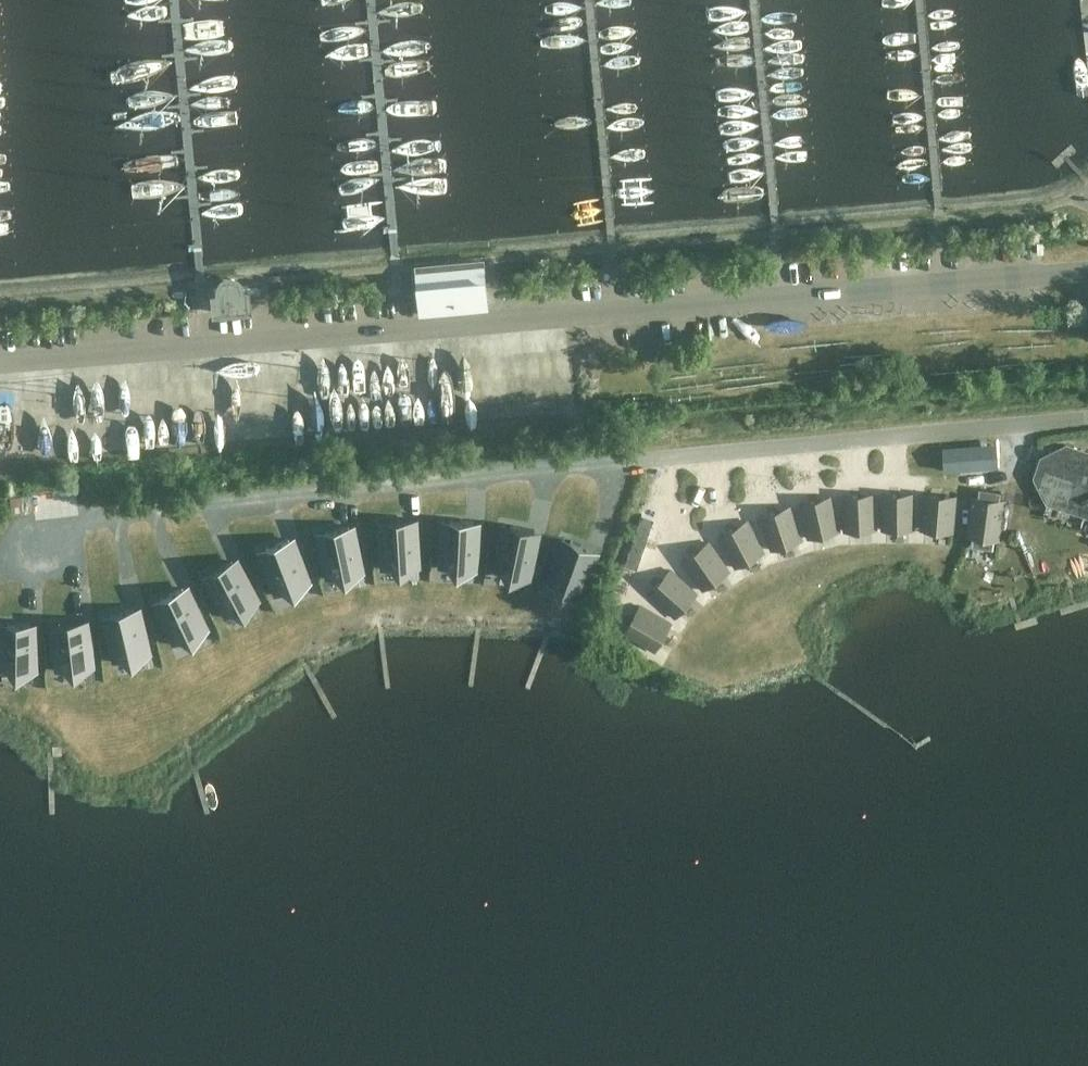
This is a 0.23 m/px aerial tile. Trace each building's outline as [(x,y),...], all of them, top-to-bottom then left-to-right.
[(502,265),(442,270),(445,310),(505,305),(502,265)] [(216,289),(213,289),(215,312),(249,309),(247,286),(244,286),(244,282),(242,278),(240,276),(237,273),(234,272),(230,271),(225,272),(221,274),(218,277),(216,281),(215,285),(215,287),(216,289)] [(943,469),(997,465),(995,441),(941,445),(943,469)] [(1066,445),(1042,457),(1035,476),(1047,500),(1087,514),(1087,452),(1066,445)] [(978,487),(977,497),(972,496),(966,535),(971,536),(970,545),(991,548),(992,538),(999,539),(1004,500),(1000,500),(1001,490),(978,487)] [(11,513),(33,510),(30,493),(9,496),(11,513)] [(843,530),(876,528),(874,494),(841,495),(843,530)] [(881,528),(913,528),(913,494),(880,494),(881,528)] [(952,531),(955,497),(922,494),(919,528),(952,531)] [(807,537),(839,530),(831,496),(799,503),(807,537)] [(770,549),(801,538),(790,506),(759,516),(770,549)] [(419,561),(416,524),(410,524),(410,518),(386,519),(387,534),(379,535),(381,568),(389,567),(413,566),(412,561),(419,561)] [(477,563),(479,526),(472,526),(473,520),(449,519),(448,534),(440,533),(439,567),(446,567),(470,568),(471,563),(477,563)] [(734,566),(763,551),(747,521),(718,536),(734,566)] [(362,566),(355,529),(349,531),(348,524),(324,529),(327,544),(320,546),(326,578),(334,577),(357,572),(356,567),(362,566)] [(531,572),(538,536),(532,535),(534,529),(510,524),(507,539),(499,537),(492,569),(499,571),(524,576),(525,571),(531,572)] [(308,576),(295,542),(290,544),(287,538),(265,546),(270,561),(263,563),(275,594),(282,592),(305,583),(303,578),(308,576)] [(583,591),(596,556),(590,554),(592,548),(570,539),(564,554),(557,551),(546,582),(552,584),(575,593),(577,588),(583,591)] [(702,589),(728,570),(709,542),(682,561),(702,589)] [(251,598),(256,595),(239,562),(234,565),(231,560),(210,571),(217,584),(210,588),(226,617),(232,614),(254,602),(251,598)] [(674,616),(696,592),(670,569),(648,593),(674,616)] [(202,630),(200,626),(206,623),(190,590),(184,592),(181,587),(160,597),(166,611),(159,614),(174,644),(181,641),(202,630)] [(653,650),(670,622),(640,605),(624,633),(653,650)] [(149,648),(140,612),(134,613),(133,607),(110,613),(113,627),(106,629),(113,662),(120,660),(144,654),(143,649),(149,648)] [(93,661),(89,624),(82,625),(82,619),(58,621),(60,637),(52,637),(56,670),(63,670),(87,667),(87,662),(93,661)] [(36,628),(30,628),(30,622),(6,621),(6,637),(0,637),(0,670),(6,670),(30,670),(30,665),(36,665),(36,628)]
